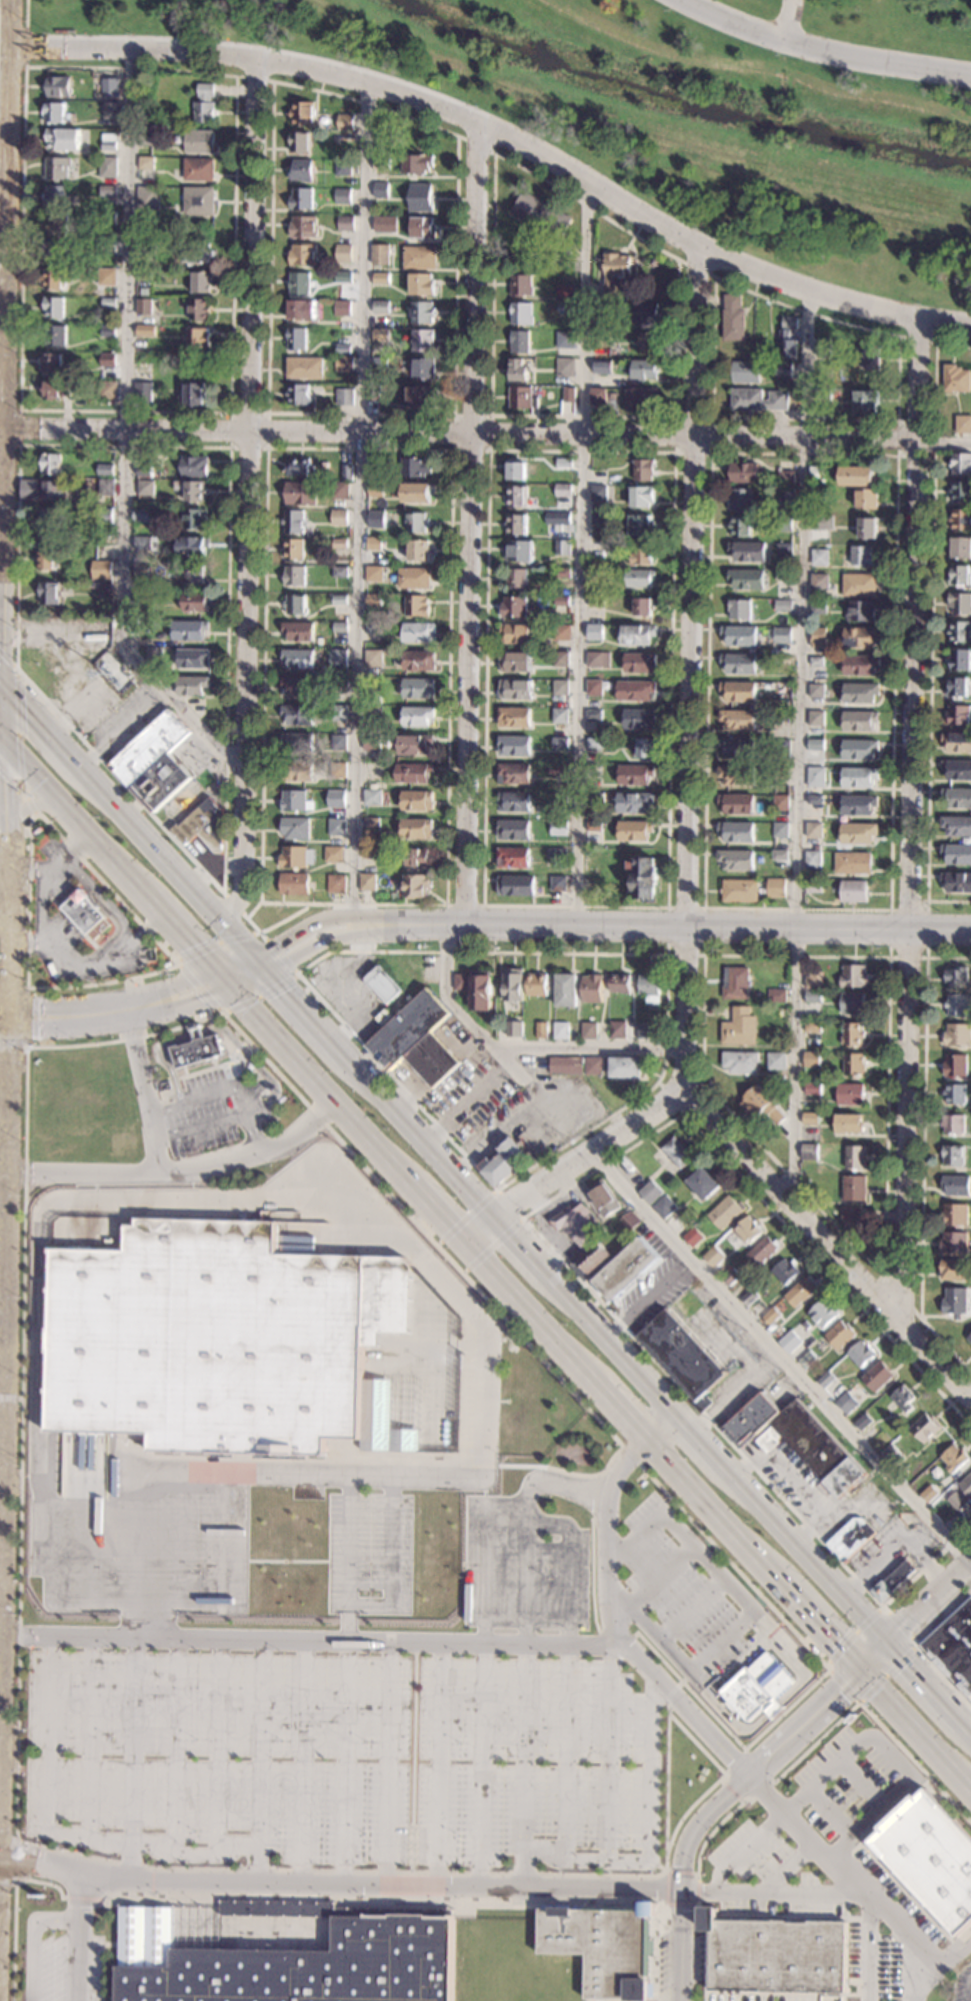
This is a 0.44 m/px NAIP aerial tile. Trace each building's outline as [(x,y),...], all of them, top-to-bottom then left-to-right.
[(71,96),(46,96),(46,90),(42,89),(42,81),(46,81),(46,75),(71,76),(71,96)] [(117,97),(97,97),(97,90),(102,90),(102,79),(118,79),(117,97)] [(214,83),(214,95),(211,95),(211,101),(216,101),(216,123),(195,122),(195,101),(200,101),(200,95),(197,95),(197,82),(214,83)] [(120,101),(120,115),(103,115),(103,100),(120,101)] [(65,122),(46,121),(46,115),(43,114),(43,101),(65,102),(65,122)] [(316,125),(293,125),(293,117),(291,117),(291,107),(295,107),(295,101),(316,101),(316,125)] [(355,129),(338,129),(338,113),(354,113),(356,113),(355,129)] [(80,148),(50,147),(50,141),(46,141),(47,128),(80,129),(80,148)] [(155,144),(140,144),(140,128),(155,129),(155,144)] [(213,142),(216,142),(215,152),(184,152),(185,129),(213,130),(213,142)] [(310,151),(290,151),(291,131),(311,131),(310,151)] [(354,140),(338,140),(338,131),(354,131),(354,140)] [(116,150),(102,150),(102,132),(116,133),(116,150)] [(433,166),(430,166),(430,168),(425,168),(425,173),(401,172),(401,153),(433,154),(433,166)] [(154,168),(139,168),(139,154),(154,155),(154,168)] [(72,164),(68,164),(68,178),(60,178),(60,181),(55,181),(55,178),(46,178),(47,166),(43,166),(43,156),(72,157),(72,164)] [(116,176),(101,176),(101,156),(117,157),(116,176)] [(213,180),(184,180),(184,157),(214,157),(213,180)] [(390,157),(389,169),(374,169),(374,157),(390,157)] [(314,182),(302,181),(302,180),(289,179),(290,163),(293,163),(293,158),(314,159),(314,182)] [(351,175),(334,174),(334,160),(351,160),(351,175)] [(390,181),(389,198),(374,197),(374,181),(390,181)] [(432,194),(433,194),(433,210),(409,209),(409,183),(432,184),(432,194)] [(68,205),(46,204),(46,184),(67,185),(68,185),(68,205)] [(116,195),(100,195),(101,185),(103,185),(116,185),(116,195)] [(159,208),(138,208),(139,185),(160,185),(159,208)] [(213,215),(183,214),(183,185),(214,186),(213,215)] [(312,209),(290,208),(290,195),(293,195),(293,187),(313,187),(312,209)] [(351,203),(334,202),(334,187),(351,187),(351,203)] [(572,217),(560,239),(511,212),(523,190),(572,217)] [(68,221),(65,221),(65,233),(48,233),(49,228),(46,228),(46,220),(49,220),(49,214),(68,215),(68,221)] [(115,224),(103,224),(103,215),(115,215),(115,224)] [(354,216),(354,229),(337,229),(337,215),(354,216)] [(396,232),(374,232),(374,215),(397,216),(396,232)] [(433,222),(436,222),(435,237),(410,236),(411,215),(433,215),(433,222)] [(317,238),(290,237),(291,221),(293,221),(293,216),(317,216),(317,238)] [(63,256),(60,256),(60,261),(52,261),(52,256),(45,256),(46,240),(63,241),(63,256)] [(115,240),(114,251),(100,251),(100,240),(115,240)] [(209,247),(213,247),(213,256),(208,256),(208,263),(181,262),(182,241),(209,242),(209,247)] [(317,265),(290,264),(290,248),(293,248),(293,243),(317,244),(317,265)] [(352,261),(335,261),(335,244),(352,244),(352,261)] [(388,266),(372,266),(372,245),(374,245),(388,245),(388,266)] [(434,268),(403,268),(403,245),(435,246),(434,268)] [(621,255),(630,255),(630,276),(612,275),(612,280),(621,281),(621,297),(604,297),(605,253),(621,253),(621,255)] [(72,281),(62,281),(62,289),(44,289),(44,284),(40,283),(40,274),(44,274),(44,267),(72,268),(72,281)] [(116,268),(115,285),(99,284),(100,268),(116,268)] [(156,280),(137,279),(137,269),(147,269),(157,269),(156,280)] [(351,282),(334,282),(334,270),(351,270),(351,282)] [(210,291),(190,290),(191,271),(194,272),(211,272),(210,291)] [(389,284),(372,284),(373,271),(389,272),(389,284)] [(309,293),(290,293),(290,272),(310,272),(309,293)] [(430,278),(434,278),(433,295),(409,294),(410,273),(430,273),(430,278)] [(530,285),(532,286),(532,294),(524,294),(524,296),(510,296),(511,275),(531,275),(530,285)] [(573,299),(556,299),(556,283),(573,284),(573,299)] [(741,309),(744,309),(743,340),(723,339),(724,294),(741,295),(741,309)] [(64,317),(47,317),(47,311),(45,310),(45,297),(64,297),(64,317)] [(116,306),(102,306),(102,297),(103,297),(116,297),(116,306)] [(152,314),(137,314),(137,298),(152,298),(152,314)] [(211,314),(208,314),(208,319),(189,318),(189,299),(211,299),(211,314)] [(316,320),(288,319),(288,299),(317,300),(316,320)] [(349,315),(334,314),(334,300),(350,300),(349,315)] [(388,313),(372,313),(372,300),(388,300),(388,313)] [(432,306),(434,306),(434,316),(432,316),(432,323),(408,323),(409,301),(432,302),(432,306)] [(531,314),(533,314),(533,325),(510,324),(510,302),(531,303),(531,314)] [(573,303),(573,312),(558,312),(558,302),(573,303)] [(609,311),(595,311),(595,302),(609,302),(609,311)] [(657,312),(659,312),(659,319),(654,319),(653,325),(633,324),(634,303),(657,304),(657,312)] [(786,317),(796,317),(795,328),(782,327),(783,314),(786,314),(786,317)] [(66,345),(47,345),(47,339),(44,339),(44,330),(48,331),(48,324),(66,325),(66,345)] [(154,336),(137,335),(137,324),(155,325),(154,336)] [(115,336),(101,336),(101,325),(102,325),(116,326),(115,336)] [(306,350),(288,350),(289,340),(287,340),(288,326),(307,327),(306,350)] [(208,330),(210,330),(210,345),(185,345),(185,327),(208,328),(208,330)] [(388,342),(373,342),(373,328),(374,328),(388,329),(388,342)] [(434,351),(410,351),(410,329),(434,329),(434,351)] [(789,338),(796,339),(796,357),(780,357),(780,339),(778,339),(779,329),(789,330),(789,338)] [(527,352),(510,351),(511,330),(528,330),(527,352)] [(611,345),(592,344),(593,330),(611,331),(611,345)] [(657,338),(660,338),(660,343),(657,343),(657,353),(646,353),(646,351),(640,351),(640,346),(636,346),(636,337),(640,337),(640,331),(657,331),(657,338)] [(574,349),(556,349),(556,332),(574,332),(574,349)] [(351,354),(331,354),(331,344),(335,344),(335,334),(352,335),(351,354)] [(829,352),(816,352),(816,338),(829,338),(829,352)] [(878,369),(864,369),(864,362),(856,362),(856,347),(879,348),(878,369)] [(116,366),(101,366),(101,352),(117,353),(116,366)] [(63,374),(43,373),(43,353),(64,353),(63,374)] [(353,371),(336,371),(336,355),(353,356),(353,371)] [(323,378),(288,378),(288,356),(323,357),(323,378)] [(387,368),(371,368),(372,357),(377,357),(387,357),(387,368)] [(434,357),(434,378),(413,377),(413,357),(434,357)] [(574,376),(557,375),(557,357),(574,358),(574,376)] [(523,365),(528,366),(527,380),(509,379),(509,358),(523,358),(523,365)] [(611,374),(594,373),(595,358),(611,359),(611,374)] [(656,367),(657,367),(657,378),(631,378),(632,359),(656,360),(656,367)] [(758,383),(733,382),(733,361),(759,361),(758,383)] [(790,378),(774,378),(775,361),(790,361),(790,378)] [(957,366),(962,366),(962,370),(970,370),(970,391),(955,391),(955,393),(944,392),(945,365),(957,365),(957,366)] [(71,396),(62,395),(62,399),(41,399),(42,380),(71,380),(71,396)] [(117,400),(100,399),(100,381),(118,381),(117,400)] [(151,403),(134,403),(135,382),(147,382),(152,382),(151,403)] [(204,404),(184,403),(184,383),(204,383),(204,404)] [(309,404),(290,404),(290,398),(288,398),(288,390),(290,390),(290,384),(309,385),(309,404)] [(430,389),(434,389),(433,405),(405,405),(406,384),(430,385),(430,389)] [(378,400),(367,399),(367,385),(378,385),(378,400)] [(531,401),(538,401),(538,407),(508,407),(509,386),(531,387),(531,401)] [(354,405),(336,405),(336,387),(352,387),(354,387),(354,405)] [(573,401),(563,401),(564,387),(574,387),(573,401)] [(605,404),(590,404),(590,387),(606,388),(605,404)] [(657,408),(653,408),(653,410),(643,410),(643,408),(625,408),(626,387),(657,388),(657,408)] [(761,399),(769,400),(769,391),(788,392),(788,411),(730,410),(731,388),(762,388),(761,399)] [(830,400),(814,400),(815,388),(830,388),(830,400)] [(878,402),(876,402),(876,411),(851,411),(852,388),(878,389),(878,402)] [(956,416),(970,417),(970,432),(956,432),(956,416)] [(60,460),(63,460),(63,467),(61,467),(60,474),(43,474),(44,471),(42,471),(42,453),(60,453),(60,460)] [(952,454),(970,455),(970,475),(952,474),(952,468),(950,468),(950,463),(951,463),(952,454)] [(310,464),(315,464),(314,475),(286,474),(286,459),(292,459),(293,456),(310,457),(310,464)] [(208,475),(183,475),(183,457),(209,457),(208,475)] [(426,461),(430,461),(430,463),(433,463),(432,473),(426,473),(426,477),(402,476),(403,457),(426,458),(426,461)] [(572,468),(556,468),(556,457),(557,457),(572,458),(572,468)] [(655,475),(652,475),(652,480),(634,480),(634,460),(655,461),(655,475)] [(524,479),(508,479),(508,462),(524,462),(524,479)] [(757,483),(730,482),(730,462),(745,463),(757,463),(757,483)] [(114,474),(98,474),(98,463),(114,464),(114,474)] [(155,476),(138,475),(138,464),(155,464),(155,476)] [(352,479),(342,479),(342,464),(351,464),(353,464),(352,479)] [(379,480),(366,479),(366,464),(375,464),(379,464),(379,480)] [(827,482),(810,482),(811,466),(825,467),(827,467),(827,482)] [(873,477),(876,477),(876,486),(840,485),(840,466),(873,467),(873,477)] [(792,485),(777,484),(777,470),(793,470),(792,485)] [(66,479),(65,499),(45,499),(45,500),(21,499),(21,478),(66,479)] [(115,495),(98,495),(99,479),(115,479),(115,495)] [(154,495),(138,495),(138,479),(150,480),(154,480),(154,495)] [(205,488),(208,488),(207,494),(205,494),(205,500),(185,500),(186,490),(175,490),(175,480),(205,481),(205,488)] [(316,503),(286,503),(287,480),(317,481),(316,503)] [(350,482),(349,498),(333,498),(333,481),(350,482)] [(383,497),(368,496),(369,482),(384,482),(383,497)] [(952,482),(970,482),(970,500),(953,500),(953,495),(950,495),(950,490),(952,490),(952,482)] [(432,483),(431,502),(403,501),(403,483),(432,483)] [(573,484),(572,496),(556,495),(556,483),(573,484)] [(607,500),(592,500),(592,484),(605,485),(607,485),(607,500)] [(527,506),(508,506),(509,485),(526,485),(528,485),(527,506)] [(654,502),(650,502),(650,507),(631,507),(631,486),(654,487),(654,502)] [(827,498),(813,498),(813,488),(827,488),(827,498)] [(752,509),(730,508),(731,496),(733,496),(733,489),(753,489),(752,509)] [(793,505),(778,504),(779,489),(792,490),(793,490),(793,505)] [(877,508),(857,507),(857,489),(878,489),(877,508)] [(63,529),(44,529),(44,520),(40,520),(41,506),(63,507),(63,529)] [(113,522),(99,521),(99,507),(113,508),(113,522)] [(148,522),(132,522),(133,508),(149,508),(148,522)] [(208,522),(203,522),(203,529),(182,529),(182,519),(184,519),(184,508),(208,509),(208,522)] [(348,525),(332,525),(333,509),(348,509),(348,525)] [(952,509),(970,510),(970,530),(951,529),(951,523),(950,523),(950,516),(952,516),(952,509)] [(304,532),(285,532),(285,525),(282,525),(283,517),(285,517),(285,510),(305,511),(304,532)] [(386,510),(385,528),(368,527),(369,510),(386,510)] [(427,517),(430,517),(430,525),(426,525),(426,530),(408,530),(408,512),(427,513),(427,517)] [(572,512),(572,525),(556,524),(556,512),(572,512)] [(526,533),(508,533),(508,513),(527,513),(526,533)] [(608,513),(607,526),(592,525),(592,513),(608,513)] [(751,536),(732,535),(732,532),(730,532),(731,521),(732,521),(732,514),(752,514),(751,536)] [(651,519),(653,519),(653,529),(652,529),(652,535),(630,535),(630,515),(652,515),(651,519)] [(792,531),(776,531),(776,515),(793,515),(792,531)] [(833,529),(812,528),(812,515),(833,516),(833,529)] [(876,538),(858,537),(859,517),(876,518),(876,538)] [(151,536),(152,550),(135,549),(135,535),(151,536)] [(209,537),(209,547),(206,547),(206,556),(178,555),(179,536),(209,537)] [(382,547),(367,547),(368,536),(382,537),(382,547)] [(952,537),(970,538),(970,558),(951,558),(951,554),(949,554),(949,546),(951,546),(952,537)] [(305,558),(285,558),(285,538),(305,538),(305,558)] [(349,548),(334,547),(334,538),(349,538),(349,548)] [(429,548),(431,548),(431,558),(408,558),(409,539),(429,540),(429,548)] [(605,540),(605,548),(590,548),(590,539),(605,540)] [(533,550),(535,550),(535,556),(533,556),(532,561),(506,560),(506,551),(509,552),(509,540),(533,541),(533,550)] [(571,541),(571,554),(556,554),(556,540),(571,541)] [(764,560),(750,560),(750,561),(733,561),(733,552),(729,552),(729,540),(764,541),(764,560)] [(653,550),(655,550),(655,556),(652,556),(652,564),(637,564),(637,565),(630,565),(630,553),(635,553),(635,542),(653,542),(653,550)] [(792,557),(776,557),(777,542),(792,543),(792,557)] [(871,551),(875,552),(875,565),(850,565),(851,545),(871,545),(871,551)] [(57,572),(39,571),(39,546),(57,546),(57,572)] [(828,564),(810,564),(810,550),(815,550),(828,550),(828,564)] [(111,577),(92,577),(92,560),(111,561),(111,577)] [(149,578),(134,578),(135,563),(149,563),(149,578)] [(205,581),(188,581),(188,576),(184,576),(184,564),(205,564),(205,581)] [(305,584),(285,584),(286,570),(287,570),(287,565),(306,565),(305,584)] [(348,577),(333,577),(333,565),(348,566),(348,577)] [(383,567),(383,582),(366,582),(367,566),(383,567)] [(968,585),(949,584),(949,578),(951,578),(951,566),(968,566),(968,585)] [(430,588),(399,587),(399,567),(404,567),(430,568),(430,588)] [(526,586),(506,586),(506,576),(508,576),(509,567),(527,567),(526,586)] [(604,579),(590,579),(590,567),(605,568),(604,579)] [(571,568),(571,577),(556,577),(556,568),(571,568)] [(764,590),(734,589),(734,581),(728,581),(729,568),(764,569),(764,590)] [(657,578),(653,578),(653,587),(628,586),(628,569),(657,570),(657,578)] [(791,570),(791,582),(776,581),(776,570),(791,570)] [(827,573),(827,589),(811,589),(811,573),(827,573)] [(875,596),(842,595),(843,574),(875,574),(875,596)] [(59,590),(62,590),(62,596),(59,596),(59,603),(39,603),(40,581),(59,581),(59,590)] [(113,595),(98,594),(99,581),(113,581),(113,595)] [(149,603),(135,602),(136,592),(149,592),(149,603)] [(208,611),(184,610),(184,592),(198,593),(209,593),(208,611)] [(970,614),(952,613),(952,608),(948,608),(948,592),(970,593),(970,614)] [(382,607),(366,606),(366,593),(382,593),(382,607)] [(305,613),(287,613),(287,607),(286,607),(287,594),(305,594),(305,613)] [(348,604),(334,603),(334,594),(348,594),(348,604)] [(426,598),(430,598),(430,616),(406,615),(406,595),(426,596),(426,598)] [(569,595),(569,606),(556,606),(556,595),(569,595)] [(527,616),(502,616),(502,603),(505,603),(505,597),(527,597),(527,616)] [(603,607),(589,607),(589,597),(603,598),(603,607)] [(652,615),(636,615),(637,598),(652,598),(652,615)] [(792,612),(775,611),(775,599),(777,599),(792,599),(792,612)] [(749,619),(729,619),(729,600),(745,600),(750,600),(749,619)] [(826,616),(810,615),(810,600),(826,600),(826,616)] [(873,605),(875,605),(875,620),(847,620),(847,610),(848,610),(849,600),(873,601),(873,605)] [(139,619),(138,635),(129,635),(130,619),(139,619)] [(211,629),(206,629),(206,640),(172,639),(173,620),(211,621),(211,629)] [(970,642),(950,642),(950,634),(948,634),(948,629),(950,629),(951,620),(970,621),(970,642)] [(314,640),(288,639),(288,631),(283,631),(283,621),(314,621),(314,640)] [(348,632),(334,632),(334,622),(348,622),(348,632)] [(381,634),(365,633),(365,622),(377,623),(382,623),(381,634)] [(435,642),(403,641),(404,622),(436,623),(435,642)] [(532,644),(500,643),(501,623),(533,624),(532,644)] [(571,640),(554,639),(555,624),(571,625),(571,640)] [(603,639),(588,638),(588,624),(603,624),(603,639)] [(658,637),(652,637),(652,644),(620,643),(621,624),(658,625),(658,637)] [(757,626),(757,645),(726,645),(726,636),(722,636),(722,626),(757,626)] [(790,643),(773,642),(773,626),(790,627),(790,643)] [(825,646),(810,646),(811,627),(823,627),(825,627),(825,646)] [(880,639),(874,639),(874,647),(844,646),(845,627),(880,628),(880,639)] [(156,661),(147,661),(147,647),(156,647),(156,661)] [(314,668),(283,667),(283,648),(315,649),(314,668)] [(347,649),(347,667),(331,666),(331,648),(347,649)] [(208,668),(177,667),(178,649),(179,649),(209,649),(208,668)] [(382,667),(365,667),(366,649),(382,650),(382,667)] [(970,671),(949,671),(949,663),(947,663),(948,657),(949,658),(949,649),(970,649),(970,671)] [(435,670),(404,669),(404,650),(435,651),(435,670)] [(94,664),(121,693),(133,682),(123,672),(126,670),(108,651),(94,664)] [(532,672),(500,671),(500,651),(532,652),(532,672)] [(609,667),(587,667),(587,651),(609,652),(609,667)] [(569,666),(554,666),(554,652),(569,652),(569,666)] [(656,672),(625,671),(625,653),(656,653),(656,672)] [(755,675),(726,674),(726,665),(721,665),(721,654),(756,655),(755,675)] [(790,665),(776,664),(776,655),(790,655),(790,665)] [(879,668),(874,668),(874,675),(843,674),(844,655),(879,655),(879,668)] [(822,667),(809,667),(810,656),(822,656),(823,656),(822,667)] [(209,687),(203,687),(203,695),(176,694),(177,689),(168,688),(168,674),(209,675),(209,687)] [(314,696),(284,695),(285,688),(282,688),(282,677),(315,678),(314,696)] [(348,686),(334,686),(334,677),(348,677),(348,686)] [(434,698),(403,697),(403,677),(406,677),(435,678),(434,698)] [(966,697),(947,697),(947,689),(948,689),(949,677),(967,678),(966,697)] [(602,694),(587,693),(588,678),(602,679),(602,694)] [(532,699),(500,698),(500,679),(533,680),(532,699)] [(569,695),(553,694),(553,679),(569,680),(569,695)] [(656,700),(618,699),(618,679),(627,680),(656,680),(656,700)] [(756,702),(726,701),(726,692),(721,692),(721,681),(756,682),(756,702)] [(823,698),(808,697),(808,683),(824,683),(823,698)] [(879,693),(874,693),(873,703),(844,702),(844,683),(879,684),(879,693)] [(790,697),(773,696),(773,684),(790,684),(790,697)] [(313,724),(287,723),(287,715),(283,715),(283,704),(314,705),(313,724)] [(346,706),(346,721),(331,721),(331,705),(346,706)] [(969,725),(949,724),(949,722),(944,722),(944,712),(948,712),(949,705),(969,705),(969,725)] [(434,717),(429,717),(429,726),(402,725),(403,706),(435,707),(434,717)] [(530,728),(499,727),(500,707),(530,708),(530,728)] [(190,730),(166,752),(191,778),(153,814),(108,766),(168,708),(190,730)] [(568,722),(553,722),(554,708),(568,708),(568,722)] [(655,728),(623,727),(624,708),(655,709),(655,728)] [(602,710),(602,720),(587,720),(587,709),(602,710)] [(755,729),(725,728),(726,720),(718,720),(718,709),(755,710),(755,729)] [(789,721),(773,721),(774,710),(789,711),(789,721)] [(823,726),(808,726),(809,711),(823,711),(823,726)] [(879,722),(873,722),(873,731),(842,730),(843,711),(879,712),(879,722)] [(943,731),(970,732),(970,752),(947,751),(948,743),(943,743),(943,731)] [(313,752),(283,751),(283,733),(312,734),(314,734),(313,752)] [(435,733),(435,743),(429,743),(429,754),(398,754),(399,733),(435,733)] [(346,734),(346,749),(331,748),(332,734),(346,734)] [(365,734),(364,750),(381,750),(381,734),(365,734)] [(530,756),(498,755),(499,734),(531,735),(530,756)] [(654,758),(639,758),(639,737),(655,738),(654,758)] [(568,749),(553,748),(554,738),(568,738),(568,749)] [(601,749),(587,749),(587,738),(602,738),(601,749)] [(754,758),(725,757),(725,749),(719,749),(719,738),(755,738),(754,758)] [(877,749),(874,749),(874,758),(842,757),(842,738),(878,739),(877,749)] [(823,749),(809,748),(809,739),(823,739),(823,749)] [(790,757),(773,757),(774,740),(790,740),(790,757)] [(312,780),(282,779),(283,761),(313,762),(312,780)] [(943,761),(970,762),(970,780),(947,779),(947,771),(943,771),(943,761)] [(346,778),(331,777),(332,762),(346,763),(346,778)] [(433,773),(427,773),(427,782),(395,782),(395,763),(433,764),(433,773)] [(530,784),(499,783),(499,764),(530,764),(530,784)] [(655,776),(650,776),(649,785),(618,784),(618,764),(655,765),(655,776)] [(567,774),(549,773),(549,765),(568,765),(567,774)] [(755,785),(724,785),(724,776),(719,776),(719,765),(755,766),(755,785)] [(824,786),(807,786),(808,766),(824,767),(824,786)] [(877,780),(872,780),(872,787),(842,786),(842,767),(877,768),(877,780)] [(788,777),(773,777),(774,768),(789,768),(788,777)] [(377,785),(377,791),(381,791),(380,806),(362,805),(363,790),(369,790),(369,785),(377,785)] [(563,794),(567,794),(567,804),(552,803),(552,793),(557,794),(557,785),(563,785),(563,794)] [(306,811),(281,810),(281,798),(283,798),(283,790),(294,790),(307,791),(306,811)] [(942,790),(970,790),(970,808),(947,808),(947,800),(942,800),(942,790)] [(345,807),(327,806),(328,791),(345,791),(345,807)] [(432,811),(401,810),(402,791),(432,791),(432,811)] [(529,813),(498,812),(498,791),(530,791),(529,813)] [(603,805),(586,804),(586,792),(603,792),(603,805)] [(655,805),(649,805),(649,813),(618,812),(618,793),(655,794),(655,805)] [(754,814),(725,813),(725,804),(719,804),(719,795),(726,795),(726,793),(754,794),(754,814)] [(788,810),(772,809),(772,794),(788,795),(788,810)] [(822,794),(822,805),(807,804),(807,794),(822,794)] [(222,808),(221,854),(213,853),(197,835),(184,846),(169,830),(177,822),(179,824),(210,795),(222,808)] [(877,796),(877,806),(872,806),(872,816),(842,815),(842,795),(877,796)] [(310,839),(285,839),(285,835),(281,835),(282,816),(310,817),(310,839)] [(380,827),(364,827),(364,817),(380,817),(380,827)] [(941,817),(970,818),(970,836),(947,835),(947,829),(941,829),(941,817)] [(345,837),(329,836),(329,818),(342,818),(346,818),(345,837)] [(433,839),(400,838),(400,818),(402,818),(433,819),(433,839)] [(528,839),(497,838),(497,819),(529,820),(528,839)] [(566,834),(550,834),(550,820),(567,820),(566,834)] [(654,832),(650,832),(650,840),(619,840),(619,821),(654,822),(654,832)] [(602,822),(602,832),(587,831),(587,822),(602,822)] [(753,842),(723,841),(724,833),(718,833),(718,822),(754,823),(753,842)] [(788,836),(773,836),(774,822),(776,822),(788,823),(788,836)] [(822,838),(807,837),(807,822),(823,822),(822,838)] [(877,835),(872,835),(872,844),(841,843),(841,823),(877,824),(877,835)] [(942,844),(970,845),(970,864),(946,864),(946,855),(941,855),(942,844)] [(307,849),(314,849),(314,862),(306,862),(306,868),(280,867),(280,854),(283,854),(283,845),(307,846),(307,849)] [(343,862),(324,862),(324,846),(329,846),(344,847),(343,862)] [(528,867),(497,867),(497,847),(529,848),(528,867)] [(427,857),(432,857),(432,867),(404,866),(405,848),(428,848),(427,857)] [(565,857),(547,857),(547,848),(565,849),(565,857)] [(377,858),(363,858),(364,849),(377,849),(377,858)] [(754,870),(724,869),(724,861),(718,861),(719,850),(755,851),(754,870)] [(788,861),(772,860),(773,850),(788,851),(788,861)] [(820,867),(805,867),(805,850),(820,850),(820,867)] [(870,873),(834,872),(835,853),(836,853),(871,854),(870,873)] [(655,867),(658,867),(658,886),(655,886),(655,902),(642,902),(642,899),(636,899),(636,892),(632,892),(632,870),(628,870),(629,860),(635,860),(635,857),(656,858),(655,867)] [(307,894),(280,894),(281,872),(308,873),(307,894)] [(375,890),(360,890),(360,873),(375,874),(375,890)] [(431,887),(428,887),(428,898),(404,897),(404,891),(399,891),(399,880),(403,880),(403,873),(431,874),(431,887)] [(941,873),(970,874),(970,892),(946,891),(946,883),(940,883),(941,873)] [(346,893),(326,892),(327,875),(346,875),(346,893)] [(534,896),(496,895),(497,875),(534,876),(534,896)] [(565,891),(551,890),(551,875),(565,876),(565,891)] [(785,896),(768,896),(768,879),(786,879),(785,896)] [(759,901),(723,901),(723,880),(759,880),(759,901)] [(821,892),(806,892),(807,880),(821,880),(821,892)] [(867,881),(866,902),(840,901),(840,880),(867,881)] [(108,926),(89,942),(60,907),(79,891),(108,926)] [(403,989),(387,1004),(364,979),(380,964),(403,989)] [(866,972),(867,972),(867,984),(864,984),(864,986),(840,986),(840,976),(843,976),(843,965),(866,966),(866,972)] [(967,987),(947,987),(947,983),(944,983),(945,971),(953,971),(953,967),(967,967),(967,987)] [(748,999),(723,998),(723,986),(724,986),(724,968),(749,968),(748,999)] [(522,1001),(502,1000),(503,969),(522,970),(522,1001)] [(490,1011),(470,1010),(471,990),(452,989),(453,975),(471,975),(471,970),(491,971),(490,1011)] [(822,988),(805,988),(805,971),(822,971),(822,988)] [(546,996),(526,995),(527,972),(546,973),(546,996)] [(624,975),(630,975),(630,994),(620,994),(620,993),(609,992),(609,974),(617,974),(617,972),(624,972),(624,975)] [(575,1007),(555,1007),(556,974),(575,974),(575,1007)] [(601,1002),(582,1002),(583,974),(602,975),(601,1002)] [(658,1004),(645,1004),(645,994),(639,994),(639,976),(658,977),(658,1004)] [(451,1013),(432,1031),(461,1063),(433,1089),(403,1057),(389,1070),(365,1044),(427,987),(451,1013)] [(785,1002),(767,1001),(768,989),(785,989),(785,1002)] [(821,991),(820,1002),(805,1001),(805,991),(821,991)] [(863,998),(866,998),(865,1014),(841,1013),(841,992),(863,993),(863,998)] [(970,1006),(968,1006),(968,1017),(947,1017),(948,1008),(945,1008),(945,1001),(948,1002),(948,993),(970,994),(970,1006)] [(750,1016),(757,1016),(756,1044),(722,1043),(722,1023),(732,1023),(733,1006),(750,1006),(750,1016)] [(521,1036),(506,1036),(506,1021),(521,1022),(521,1036)] [(821,1021),(821,1032),(804,1031),(804,1021),(821,1021)] [(625,1038),(609,1038),(609,1022),(625,1022),(625,1038)] [(546,1037),(535,1037),(535,1023),(546,1023),(546,1037)] [(567,1038),(552,1038),(553,1023),(568,1023),(567,1038)] [(597,1023),(596,1039),(579,1038),(580,1023),(597,1023)] [(653,1039),(635,1038),(636,1023),(653,1023),(653,1039)] [(862,1029),(864,1029),(864,1037),(862,1037),(861,1044),(841,1043),(841,1037),(842,1037),(842,1023),(862,1023),(862,1029)] [(969,1045),(943,1044),(943,1031),(946,1031),(946,1024),(970,1025),(969,1045)] [(220,1041),(222,1041),(225,1052),(224,1052),(225,1057),(219,1059),(219,1060),(208,1063),(208,1062),(178,1071),(171,1048),(179,1046),(180,1048),(195,1043),(195,1042),(219,1036),(220,1041)] [(758,1062),(756,1062),(756,1073),(730,1073),(730,1068),(722,1068),(722,1052),(758,1053),(758,1062)] [(785,1068),(767,1068),(767,1053),(785,1053),(785,1068)] [(818,1053),(818,1066),(804,1066),(804,1053),(818,1053)] [(865,1054),(864,1074),(842,1073),(843,1054),(865,1054)] [(965,1075),(944,1075),(944,1061),(946,1061),(946,1055),(966,1055),(965,1075)] [(582,1074),(549,1074),(549,1057),(582,1058),(582,1074)] [(600,1074),(585,1074),(585,1057),(601,1057),(600,1074)] [(641,1069),(645,1069),(645,1077),(610,1076),(610,1057),(641,1058),(641,1069)] [(820,1083),(820,1094),(805,1094),(805,1083),(820,1083)] [(862,1105),(837,1104),(837,1084),(863,1084),(862,1105)] [(965,1103),(946,1103),(946,1097),(943,1097),(943,1090),(946,1090),(946,1084),(965,1085),(965,1103)] [(784,1117),(775,1125),(761,1109),(755,1114),(741,1097),(755,1085),(784,1117)] [(817,1125),(801,1125),(802,1112),(817,1112),(817,1125)] [(861,1122),(863,1122),(863,1133),(835,1133),(835,1114),(861,1114),(861,1122)] [(964,1133),(943,1133),(943,1127),(939,1127),(939,1122),(943,1122),(943,1115),(964,1115),(964,1133)] [(693,1155),(679,1168),(661,1149),(675,1135),(693,1155)] [(516,1141),(521,1137),(525,1141),(520,1146),(530,1157),(496,1186),(478,1166),(511,1136),(516,1141)] [(816,1160),(801,1160),(801,1143),(816,1143),(816,1160)] [(865,1167),(844,1167),(845,1145),(865,1146),(865,1167)] [(962,1165),(943,1164),(943,1158),(942,1157),(942,1146),(963,1146),(962,1165)] [(721,1185),(704,1201),(686,1182),(703,1166),(721,1185)] [(865,1200),(842,1200),(842,1175),(866,1176),(865,1200)] [(968,1196),(944,1195),(944,1191),(941,1191),(942,1176),(969,1177),(968,1196)] [(622,1207),(605,1217),(589,1190),(597,1185),(596,1183),(605,1178),(622,1207)] [(663,1194),(650,1206),(637,1191),(650,1179),(663,1194)] [(676,1207),(663,1219),(652,1207),(665,1195),(676,1207)] [(736,1203),(738,1200),(746,1208),(721,1231),(706,1215),(728,1195),(736,1203)] [(608,1228),(584,1250),(562,1227),(558,1231),(550,1221),(571,1206),(583,1201),(608,1228)] [(966,1225),(941,1225),(942,1211),(943,1211),(944,1204),(967,1205),(966,1225)] [(860,1209),(859,1226),(842,1226),(842,1208),(860,1209)] [(641,1222),(628,1233),(618,1220),(631,1210),(641,1222)] [(762,1229),(746,1244),(733,1229),(749,1215),(762,1229)] [(56,1470),(56,1430),(49,1430),(53,1251),(127,1252),(127,1227),(139,1227),(139,1220),(279,1223),(278,1255),(406,1258),(413,1266),(412,1332),(381,1331),(381,1347),(363,1347),(362,1381),(394,1381),(393,1430),(420,1430),(420,1451),(362,1450),(363,1438),(325,1437),(325,1454),(150,1451),(150,1434),(110,1433),(109,1471),(56,1470)] [(704,1237),(693,1247),(683,1237),(694,1227),(704,1237)] [(966,1252),(940,1252),(940,1240),(943,1240),(943,1232),(966,1233),(966,1252)] [(777,1247),(755,1268),(744,1255),(765,1235),(777,1247)] [(660,1258),(612,1301),(594,1280),(641,1237),(660,1258)] [(612,1255),(584,1280),(571,1266),(599,1240),(612,1255)] [(725,1256),(712,1268),(702,1257),(715,1245),(725,1256)] [(786,1264),(790,1260),(799,1270),(783,1285),(769,1270),(782,1259),(786,1264)] [(968,1280),(940,1279),(940,1259),(968,1260),(968,1280)] [(740,1275),(728,1287),(720,1278),(732,1266),(740,1275)] [(811,1283),(812,1282),(817,1287),(794,1308),(783,1297),(804,1277),(811,1283)] [(966,1314),(960,1314),(960,1321),(954,1321),(954,1317),(949,1317),(949,1314),(942,1313),(942,1300),(946,1300),(946,1288),(967,1288),(966,1314)] [(751,1289),(758,1297),(747,1307),(740,1299),(751,1289)] [(829,1305),(830,1304),(839,1313),(822,1330),(816,1324),(817,1323),(809,1313),(823,1300),(829,1305)] [(780,1315),(769,1326),(761,1318),(773,1307),(780,1315)] [(727,1374),(703,1396),(697,1402),(691,1396),(637,1337),(667,1309),(727,1374)] [(845,1325),(847,1323),(857,1334),(838,1351),(824,1336),(840,1320),(845,1325)] [(789,1331),(801,1343),(788,1356),(776,1343),(789,1331)] [(866,1346),(868,1344),(877,1354),(861,1369),(846,1354),(861,1341),(866,1346)] [(816,1358),(805,1369),(797,1360),(808,1350),(816,1358)] [(894,1375),(875,1393),(861,1379),(881,1361),(894,1375)] [(835,1379),(823,1389),(816,1381),(827,1370),(835,1379)] [(915,1398),(908,1404),(912,1408),(906,1414),(890,1398),(903,1385),(915,1398)] [(780,1412),(740,1448),(722,1428),(762,1392),(780,1412)] [(853,1399),(841,1410),(834,1402),(846,1392),(853,1399)] [(691,1396),(688,1399),(702,1414),(715,1403),(709,1396),(705,1399),(703,1396),(697,1402),(691,1396)] [(866,1474),(839,1498),(834,1492),(828,1497),(818,1486),(823,1482),(781,1436),(778,1440),(780,1442),(767,1454),(756,1441),(772,1426),(770,1424),(797,1399),(866,1474)] [(873,1420),(861,1431),(854,1423),(866,1412),(873,1420)] [(930,1419),(932,1417),(942,1427),(923,1444),(909,1429),(925,1414),(930,1419)] [(959,1450),(962,1448),(965,1452),(964,1453),(969,1458),(952,1475),(946,1468),(948,1466),(941,1458),(954,1445),(959,1450)] [(902,1457),(892,1467),(882,1456),(892,1446),(902,1457)] [(958,1485),(970,1473),(970,1500),(970,1498),(965,1503),(967,1504),(958,1512),(946,1499),(955,1492),(958,1495),(964,1491),(958,1485)] [(937,1493),(926,1503),(920,1496),(930,1486),(937,1493)] [(865,1519),(877,1532),(844,1563),(827,1544),(854,1519),(865,1519)] [(916,1571),(892,1592),(894,1594),(883,1604),(871,1591),(882,1581),(884,1582),(907,1561),(916,1571)] [(920,1646),(970,1598),(970,1701),(920,1646)] [(795,1682),(776,1699),(783,1708),(771,1719),(763,1709),(748,1723),(721,1692),(768,1651),(795,1682)] [(927,1790),(970,1838),(970,1924),(956,1938),(943,1925),(869,1845),(882,1832),(881,1830),(917,1796),(919,1799),(927,1790)] [(453,1915),(452,2000),(116,2000),(117,1906),(172,1907),(171,1949),(335,1952),(335,1918),(219,1916),(220,1902),(334,1903),(334,1908),(374,1909),(373,1914),(453,1915)] [(642,1911),(642,1917),(648,1917),(657,1917),(657,1905),(642,1905),(642,1911)] [(711,1932),(705,1932),(702,1932),(703,1906),(719,1906),(719,1921),(719,1932),(711,1932)] [(648,1917),(648,1979),(651,1979),(651,2000),(586,1999),(586,1955),(539,1955),(539,1917),(539,1910),(642,1911),(648,1911),(648,1917)] [(710,1990),(847,1992),(848,1922),(719,1921),(711,1920),(711,1932),(710,1990)]
